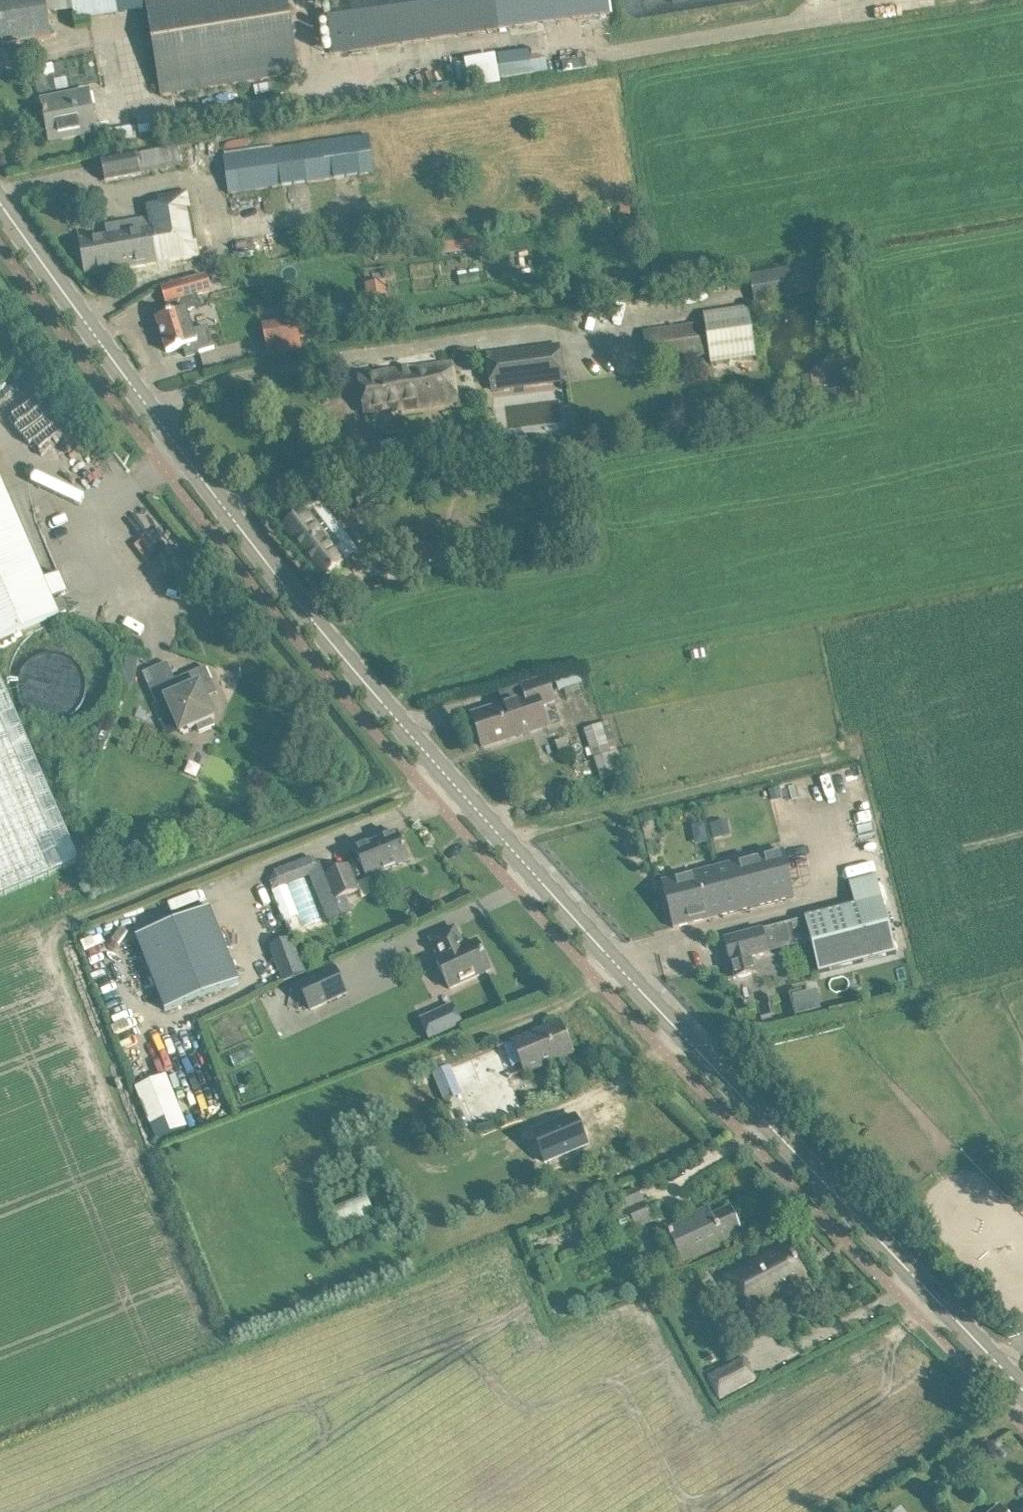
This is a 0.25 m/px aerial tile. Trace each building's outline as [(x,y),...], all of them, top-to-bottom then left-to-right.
[(46,0),(0,0),(0,34),(2,45),(52,37),(46,0)] [(288,0),(146,0),(159,96),(299,77),(288,0)] [(351,14),(328,17),(333,54),(611,10),(610,0),(348,0),(351,14)] [(493,54),(495,78),(544,74),(543,60),(525,61),(524,51),(493,54)] [(52,67),(43,69),(45,77),(53,76),(52,67)] [(96,132),(88,91),(55,97),(57,109),(44,112),(50,142),(96,132)] [(134,126),(110,129),(111,141),(136,138),(134,126)] [(374,173),(369,136),(223,156),(229,194),(374,173)] [(141,174),(137,154),(101,161),(105,181),(141,174)] [(199,255),(187,190),(157,195),(159,207),(147,209),(149,219),(138,221),(138,222),(106,228),(107,235),(78,240),(85,276),(199,255)] [(449,254),(481,250),(480,238),(448,242),(449,254)] [(811,265),(749,276),(754,303),(816,292),(811,265)] [(193,330),(189,316),(203,312),(198,294),(211,289),(207,276),(161,289),(165,303),(166,303),(170,315),(156,319),(167,352),(182,348),(185,357),(214,348),(207,326),(193,330)] [(704,316),(705,322),(643,332),(648,365),(750,349),(744,310),(704,316)] [(303,316),(262,324),(269,357),(302,351),(300,341),(323,336),(319,315),(303,318),(303,316)] [(566,315),(563,325),(574,329),(578,319),(566,315)] [(559,344),(487,353),(492,391),(564,382),(559,344)] [(457,401),(452,359),(386,369),(383,374),(358,378),(363,413),(388,409),(388,412),(457,401)] [(818,394),(821,411),(856,404),(849,365),(834,367),(838,390),(818,394)] [(489,425),(463,428),(467,463),(493,460),(489,425)] [(0,477),(0,641),(60,615),(53,599),(67,593),(59,574),(45,581),(0,477)] [(343,546),(333,532),(323,539),(303,511),(283,527),(323,578),(338,566),(343,563),(334,552),(343,546)] [(439,559),(432,532),(393,542),(399,570),(439,559)] [(708,651),(692,654),(693,663),(710,660),(708,651)] [(127,658),(122,677),(136,680),(140,661),(127,658)] [(214,717),(201,687),(212,682),(205,667),(175,680),(167,662),(143,673),(156,704),(166,699),(174,717),(173,722),(175,726),(178,729),(180,732),(196,725),(199,733),(215,726),(212,719),(214,717)] [(579,675),(555,682),(559,694),(583,686),(579,675)] [(79,862),(0,678),(0,896),(79,862)] [(547,726),(541,707),(555,703),(547,678),(521,686),(525,698),(472,716),(482,747),(547,726)] [(602,780),(625,772),(609,723),(586,730),(602,780)] [(103,732),(98,742),(106,746),(111,735),(103,732)] [(779,787),(768,790),(771,801),(782,798),(779,787)] [(718,824),(710,825),(713,841),(721,840),(718,824)] [(409,861),(398,833),(354,850),(366,878),(409,861)] [(643,844),(630,847),(633,859),(646,856),(643,844)] [(793,897),(784,851),(662,882),(673,927),(693,922),(793,897)] [(358,891),(348,865),(325,874),(336,900),(358,891)] [(897,956),(883,897),(877,874),(850,881),(855,904),(803,917),(804,919),(810,943),(819,976),(897,956)] [(166,1011),(240,982),(211,908),(136,937),(166,1011)] [(804,919),(772,927),(774,935),(777,947),(789,944),(790,948),(810,943),(804,919)] [(490,971),(477,942),(464,948),(454,928),(430,939),(440,959),(436,961),(449,989),(490,971)] [(755,973),(751,958),(769,953),(762,930),(724,940),(730,963),(731,963),(735,978),(755,973)] [(301,972),(287,936),(267,944),(280,980),(301,972)] [(335,970),(298,987),(309,1012),(347,995),(335,970)] [(795,1015),(819,1009),(813,988),(790,994),(795,1015)] [(445,1033),(434,1011),(419,1019),(429,1040),(445,1033)] [(572,1054),(557,1020),(493,1049),(508,1083),(572,1054)] [(444,1104),(463,1097),(450,1067),(432,1075),(444,1104)] [(160,1074),(129,1087),(150,1139),(182,1127),(160,1074)] [(575,1115),(533,1133),(545,1162),(587,1145),(575,1115)] [(653,1222),(645,1203),(616,1215),(624,1234),(653,1222)] [(732,1234),(741,1230),(731,1206),(711,1215),(709,1209),(668,1227),(683,1262),(734,1239),(732,1234)] [(797,1286),(807,1281),(788,1244),(724,1278),(746,1320),(790,1297),(790,1298),(800,1292),(797,1286)] [(744,1359),(708,1378),(720,1401),(757,1382),(744,1359)]
